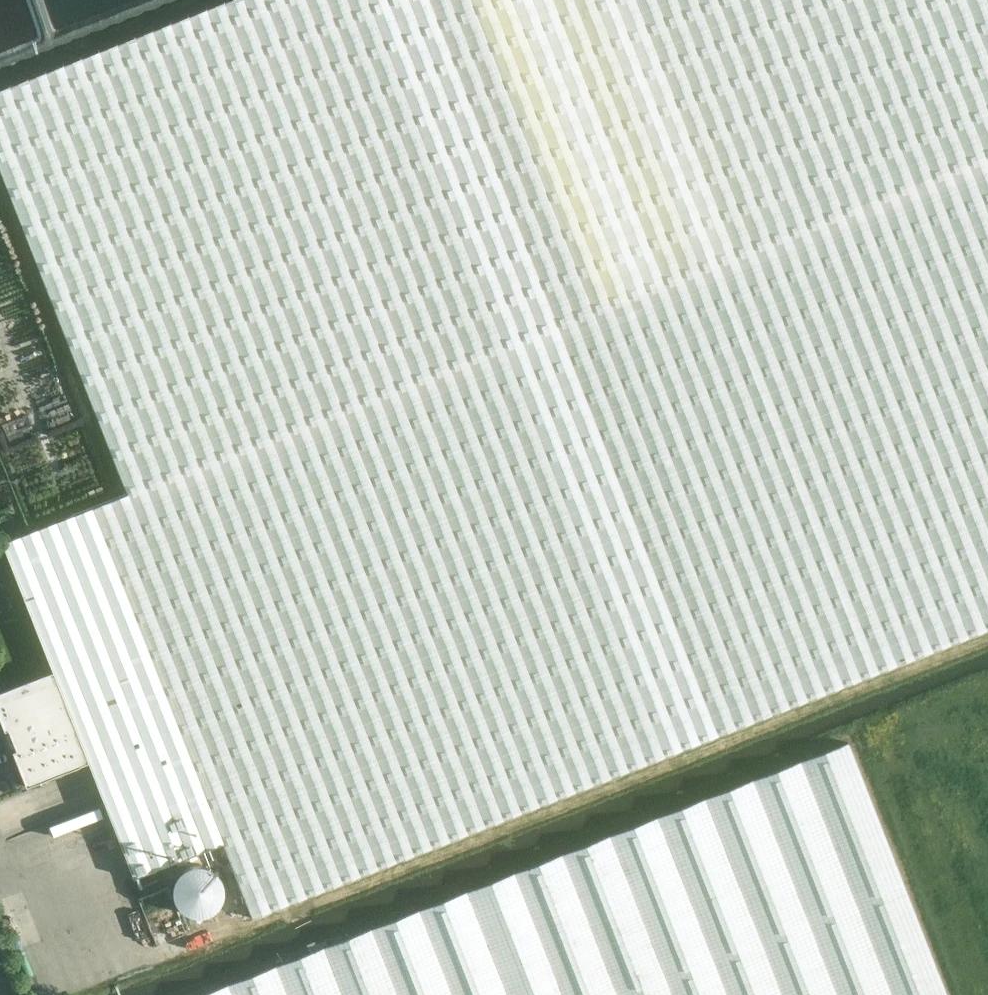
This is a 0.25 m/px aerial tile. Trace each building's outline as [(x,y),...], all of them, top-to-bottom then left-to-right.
[(0,89),(0,167),(127,492),(3,543),(54,673),(0,694),(0,722),(11,750),(15,749),(16,754),(13,755),(28,792),(91,767),(134,876),(223,841),(253,918),(987,630),(987,0),(228,0),(0,89)] [(129,0),(67,0),(65,4),(83,12),(129,0)] [(849,742),(200,994),(949,994),(849,742)] [(169,866),(172,912),(217,908),(214,863),(169,866)]
